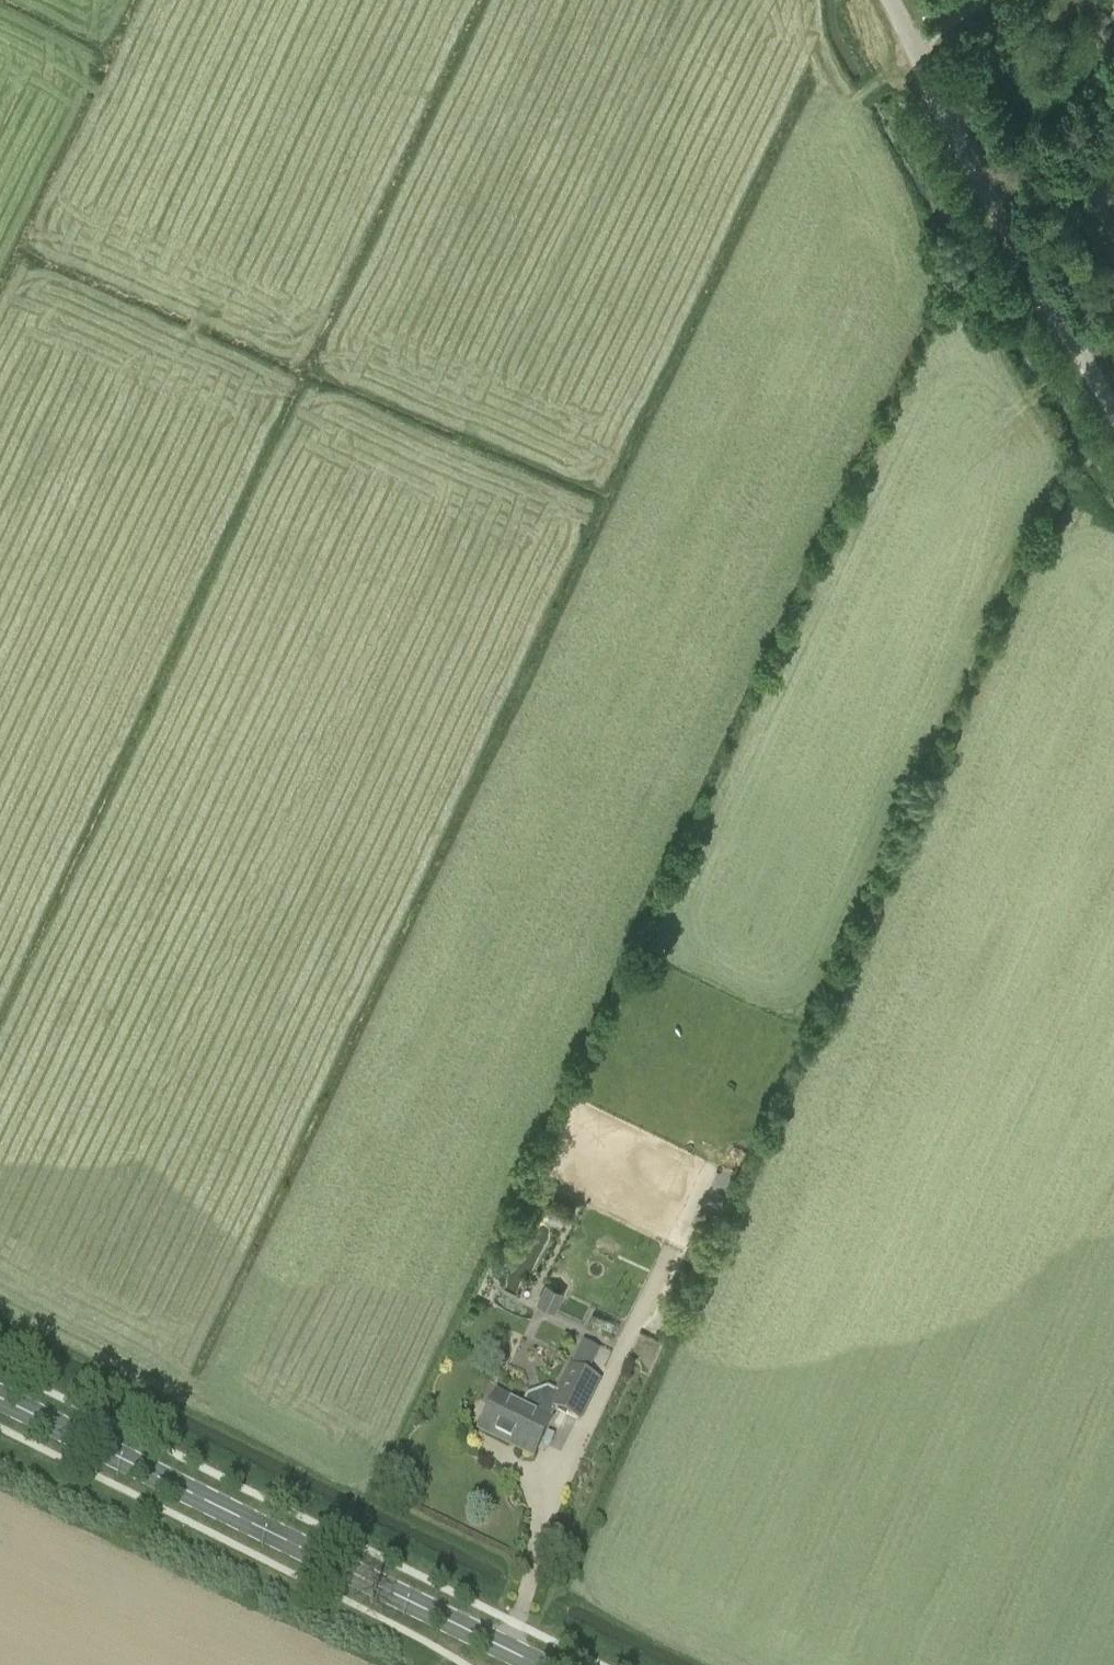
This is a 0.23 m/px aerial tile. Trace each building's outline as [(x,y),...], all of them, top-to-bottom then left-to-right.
[(537,1302),(555,1310),(563,1292),(546,1284),(537,1302)] [(557,1393),(550,1408),(555,1411),(579,1423),(600,1381),(584,1374),(591,1360),(595,1351),(581,1344),(573,1360),(570,1367),(557,1393)] [(497,1394),(480,1427),(519,1446),(517,1450),(532,1457),(555,1411),(550,1408),(557,1393),(545,1387),(525,1394),(519,1405),(497,1394)]
